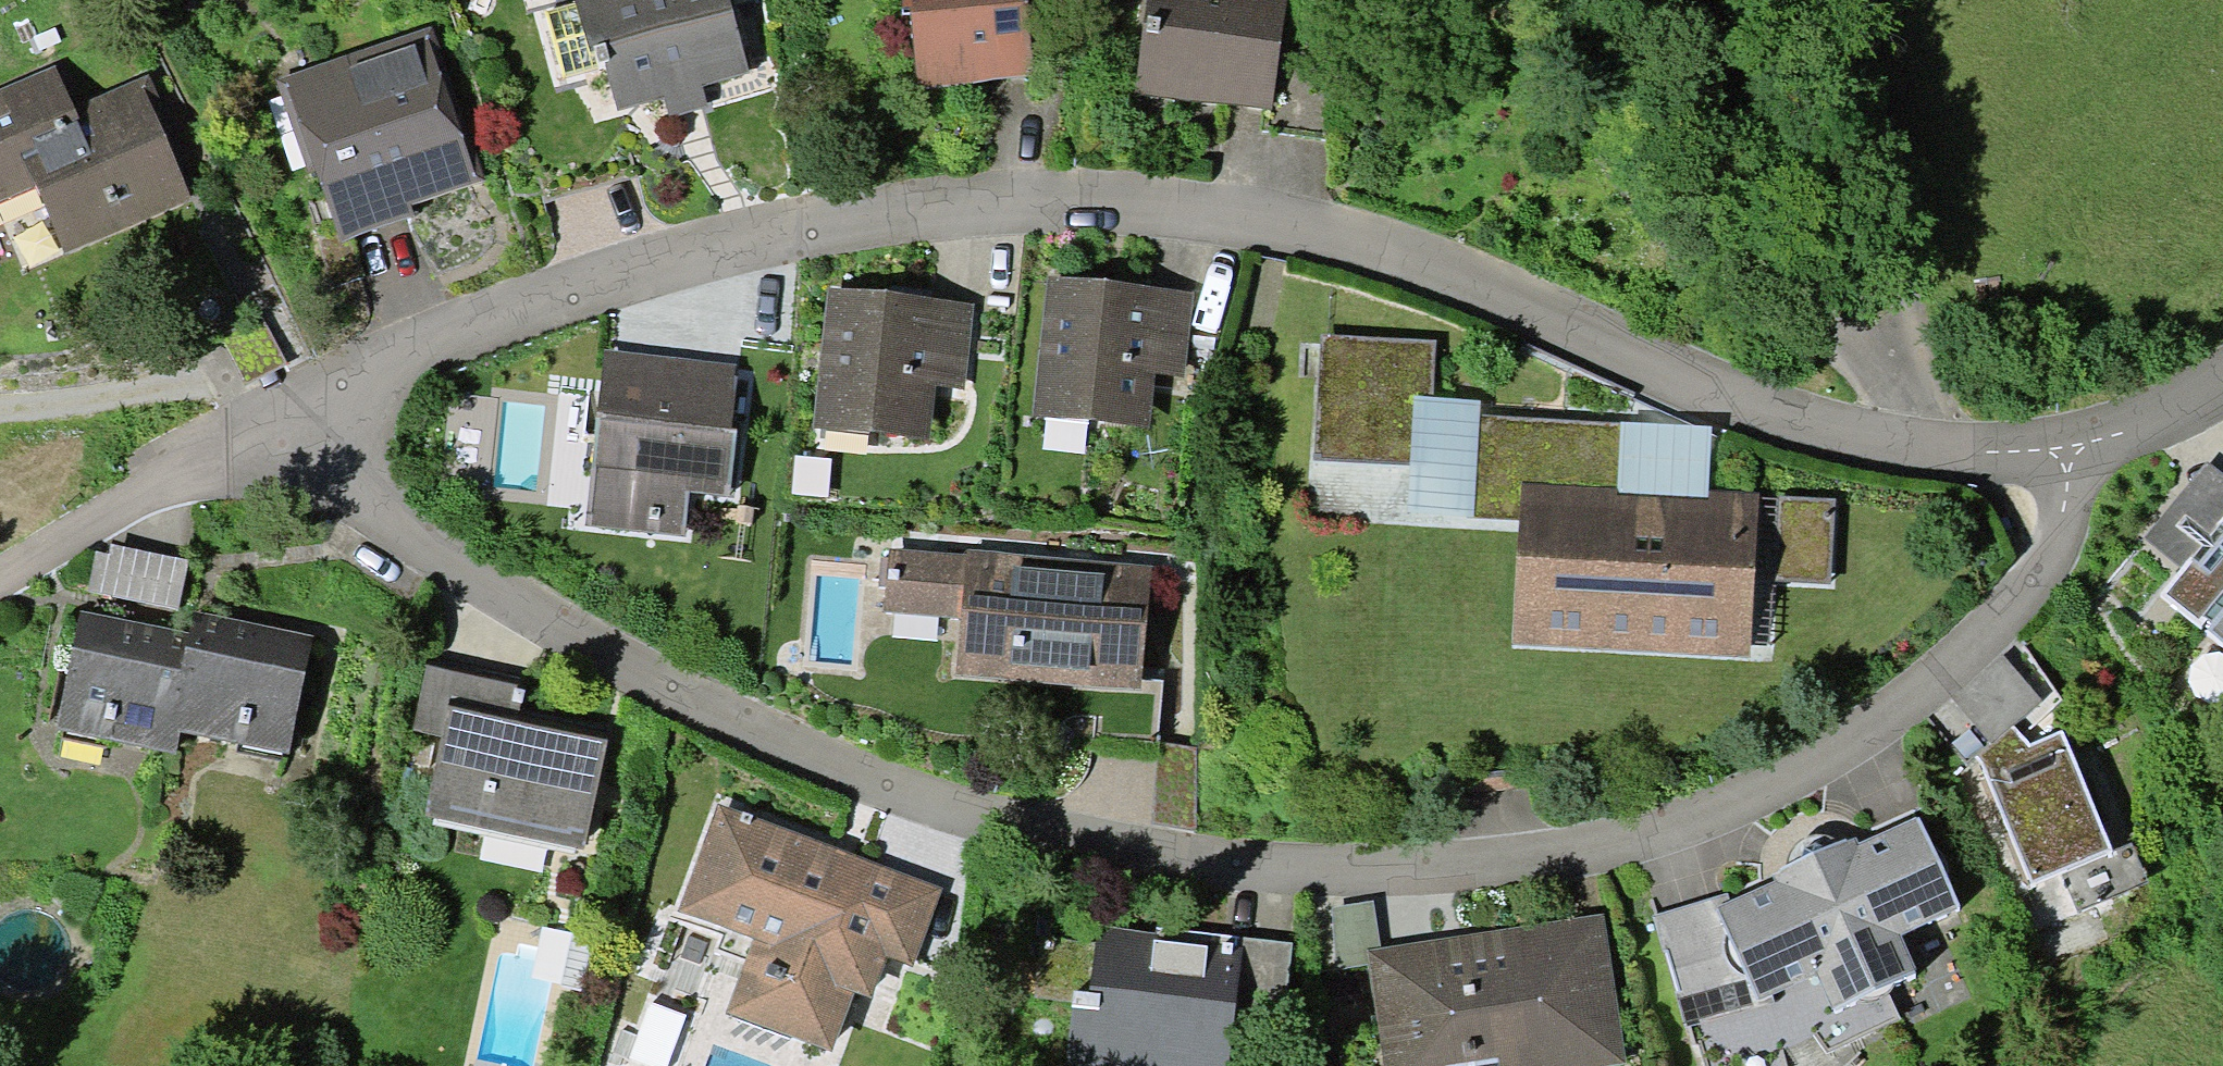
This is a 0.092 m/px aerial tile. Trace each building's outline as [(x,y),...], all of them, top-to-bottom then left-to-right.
[(749,72),(729,0),(576,0),(591,51),(596,49),(599,62),(604,60),(618,110),(663,97),(668,117),(707,106),(702,86),(749,72)] [(1034,74),(1027,0),(901,0),(903,15),(911,15),(919,87),(1034,74)] [(1135,93),(1265,110),(1272,111),(1280,49),(1286,0),(1147,0),(1135,93)] [(412,205),(485,180),(433,26),(277,79),(309,173),(317,170),(341,241),(416,216),(412,205)] [(1335,57),(1280,49),(1272,111),(1265,110),(1262,131),(1323,139),(1335,57)] [(192,200),(162,130),(171,126),(149,75),(74,107),(55,65),(0,88),(0,205),(36,189),(65,255),(192,200)] [(1033,415),(1150,428),(1156,374),(1185,378),(1194,293),(1049,277),(1033,415)] [(813,428),(930,441),(936,386),(964,390),(975,306),(829,289),(813,428)] [(1436,341),(1321,335),(1315,459),(1411,465),(1415,396),(1433,397),(1436,341)] [(586,525),(684,536),(688,492),(729,497),(737,429),(731,429),(738,365),(605,350),(586,525)] [(1481,416),(1481,400),(1433,397),(1415,396),(1411,465),(1408,512),(1474,517),(1481,416)] [(1474,517),(1520,520),(1513,645),(1750,657),(1758,494),(1709,491),(1709,498),(1617,493),(1618,489),(1621,424),(1481,416),(1474,517)] [(1709,498),(1709,491),(1712,426),(1621,421),(1621,424),(1618,489),(1617,493),(1709,498)] [(2182,568),(2222,518),(2222,474),(2206,461),(2145,539),(2182,568)] [(1834,500),(1779,497),(1774,581),(1829,583),(1834,500)] [(2222,641),(2222,518),(2182,568),(2163,592),(2222,641)] [(187,560),(111,544),(108,554),(95,551),(86,591),(176,611),(187,560)] [(961,619),(966,555),(890,549),(884,612),(961,619)] [(956,675),(1142,690),(1154,567),(966,550),(966,555),(961,619),(956,675)] [(167,729),(180,732),(289,755),(314,636),(194,610),(189,633),(167,729)] [(167,729),(189,633),(81,611),(59,727),(176,754),(180,732),(167,729)] [(426,815),(583,850),(610,729),(520,709),(525,686),(427,665),(413,730),(442,737),(426,815)] [(2111,848),(2063,730),(2032,744),(2014,724),(1992,743),(1976,757),(2029,882),(2111,848)] [(724,1012),(830,1051),(852,992),(871,999),(886,957),(912,966),(943,889),(717,804),(678,911),(751,938),(724,1012)] [(1776,879),(1731,900),(1716,908),(1758,1005),(1774,1002),(1772,994),(1818,973),(1833,1009),(1916,972),(1899,935),(1960,906),(1920,814),(1860,842),(1857,836),(1849,839),(1847,836),(1780,868),(1782,870),(1773,874),(1776,879)] [(1686,1027),(1758,1005),(1716,908),(1731,900),(1728,892),(1653,916),(1665,951),(1668,950),(1680,990),(1677,992),(1686,1027)] [(1381,948),(1373,901),(1333,909),(1336,970),(1369,964),(1367,950),(1381,948)] [(1384,1065),(1601,1065),(1626,1062),(1604,914),(1381,948),(1367,950),(1369,964),(1384,1065)] [(1067,1065),(1229,1065),(1234,1020),(1243,939),(1157,928),(1156,933),(1097,925),(1090,991),(1074,990),(1067,1065)] [(1243,939),(1234,1020),(1282,1025),(1291,944),(1243,939)]
